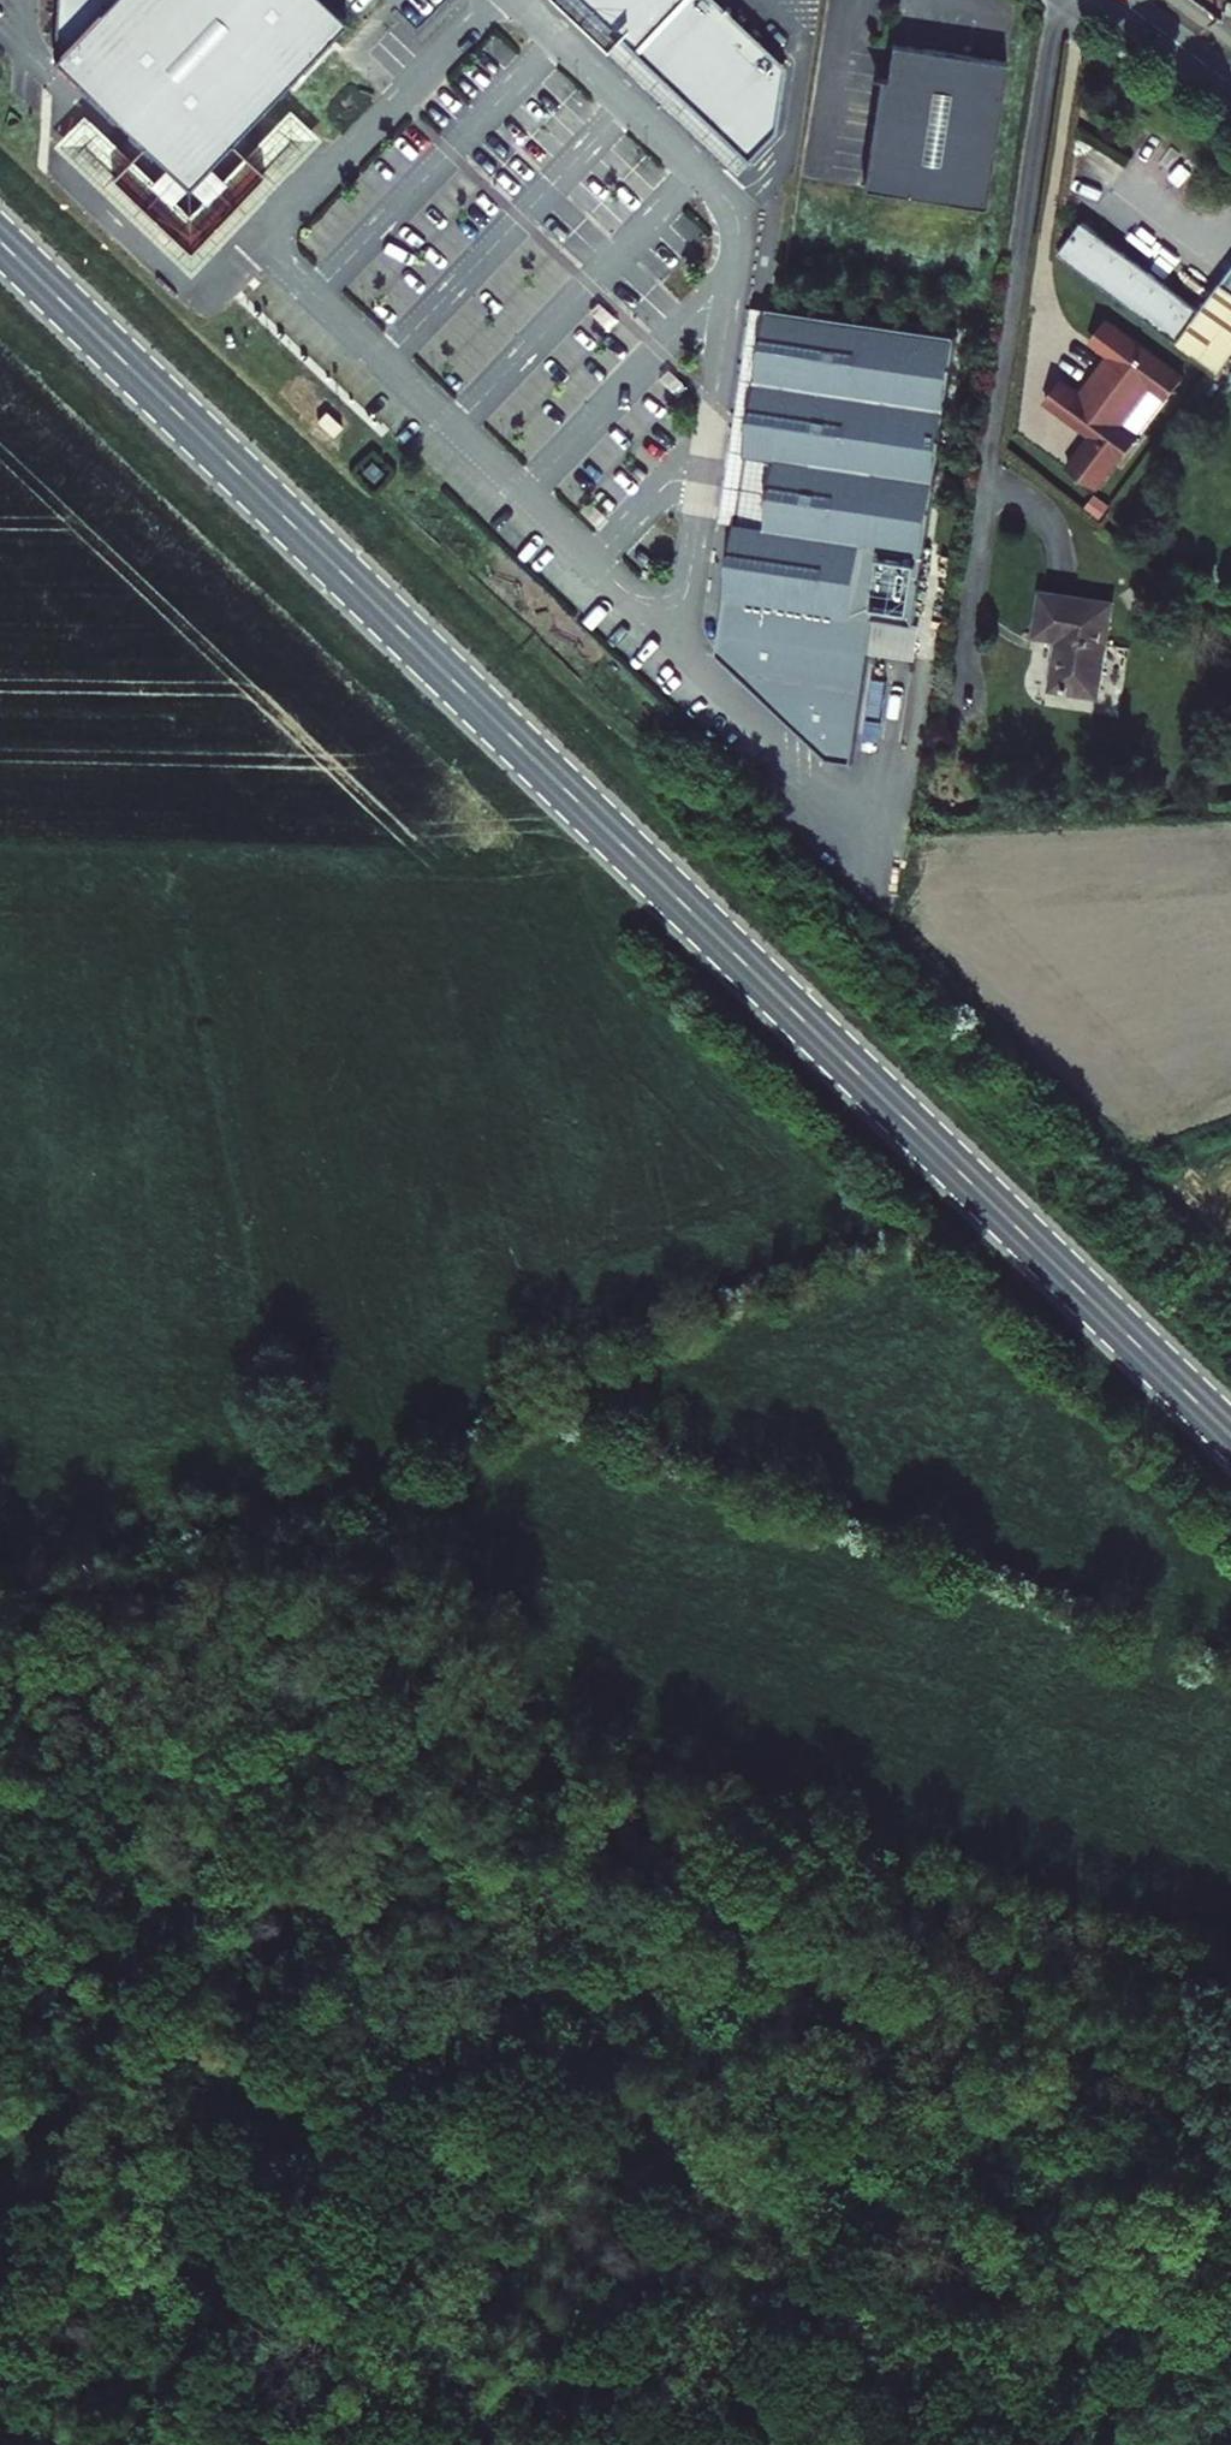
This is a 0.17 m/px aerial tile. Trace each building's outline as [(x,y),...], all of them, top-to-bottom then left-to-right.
[(323,0),(57,0),(55,24),(53,61),(91,97),(187,188),(346,23),(323,0)] [(739,174),(775,134),(786,68),(716,0),(554,0),(739,174)] [(882,79),(865,189),(986,208),(1008,62),(950,53),(893,44),(888,80),(882,79)] [(1058,256),(1215,375),(1230,352),(1230,241),(1185,303),(1082,225),(1070,241),(1058,256)] [(958,337),(769,310),(737,526),(891,549),(875,651),(917,658),(958,337)] [(1182,381),(1102,327),(1087,349),(1107,363),(1080,403),(1060,389),(1045,412),(1092,444),(1070,476),(1100,497),(1122,464),(1124,466),(1139,443),(1122,432),(1149,392),(1167,404),(1182,381)] [(891,549),(737,526),(716,656),(834,761),(858,764),(875,651),(891,549)] [(1045,629),(1039,676),(1084,683),(1098,592),(1061,586),(1024,580),(1017,625),(1045,629)]
